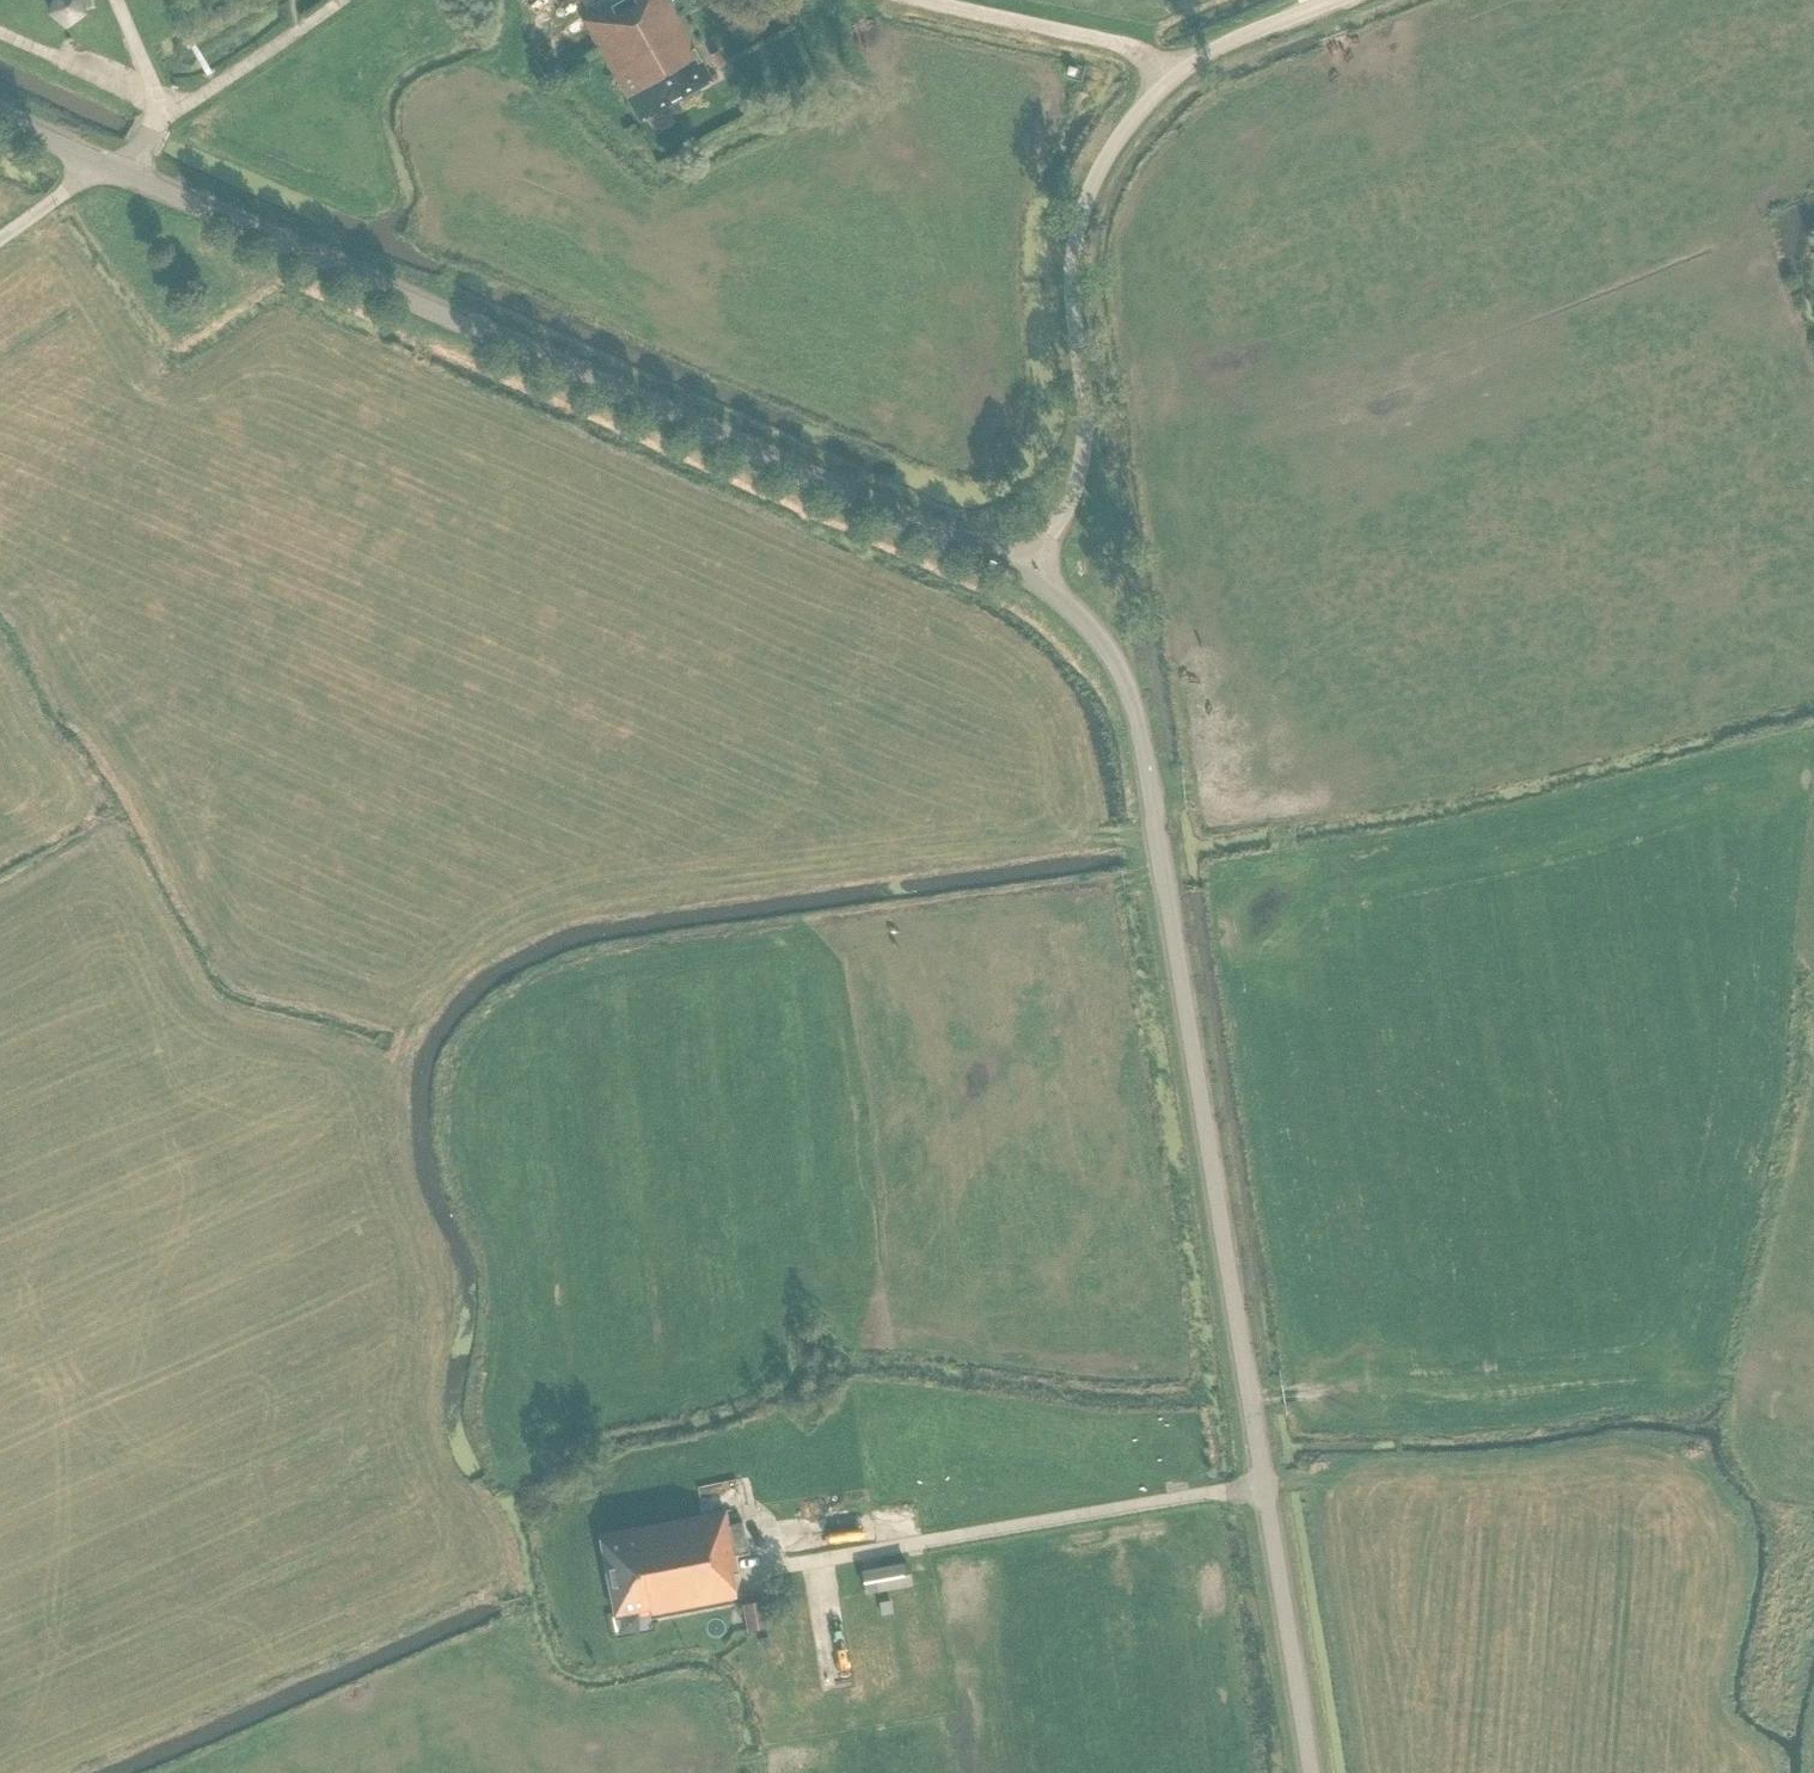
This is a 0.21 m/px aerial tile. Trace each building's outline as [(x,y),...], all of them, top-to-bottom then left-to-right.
[(91,20),(71,0),(66,0),(46,19),(67,42),(91,20)] [(711,81),(666,0),(622,0),(583,21),(597,47),(639,122),(711,81)] [(717,68),(724,65),(717,52),(710,56),(717,68)] [(1075,76),(1076,69),(1069,67),(1068,74),(1075,76)] [(727,1525),(725,1511),(598,1535),(613,1615),(649,1608),(650,1614),(735,1598),(731,1575),(736,1574),(733,1556),(747,1553),(741,1522),(727,1525)] [(863,1593),(911,1584),(907,1562),(860,1570),(863,1593)] [(746,1632),(767,1629),(762,1601),(741,1604),(746,1632)] [(761,1649),(770,1647),(768,1637),(759,1638),(761,1649)]
